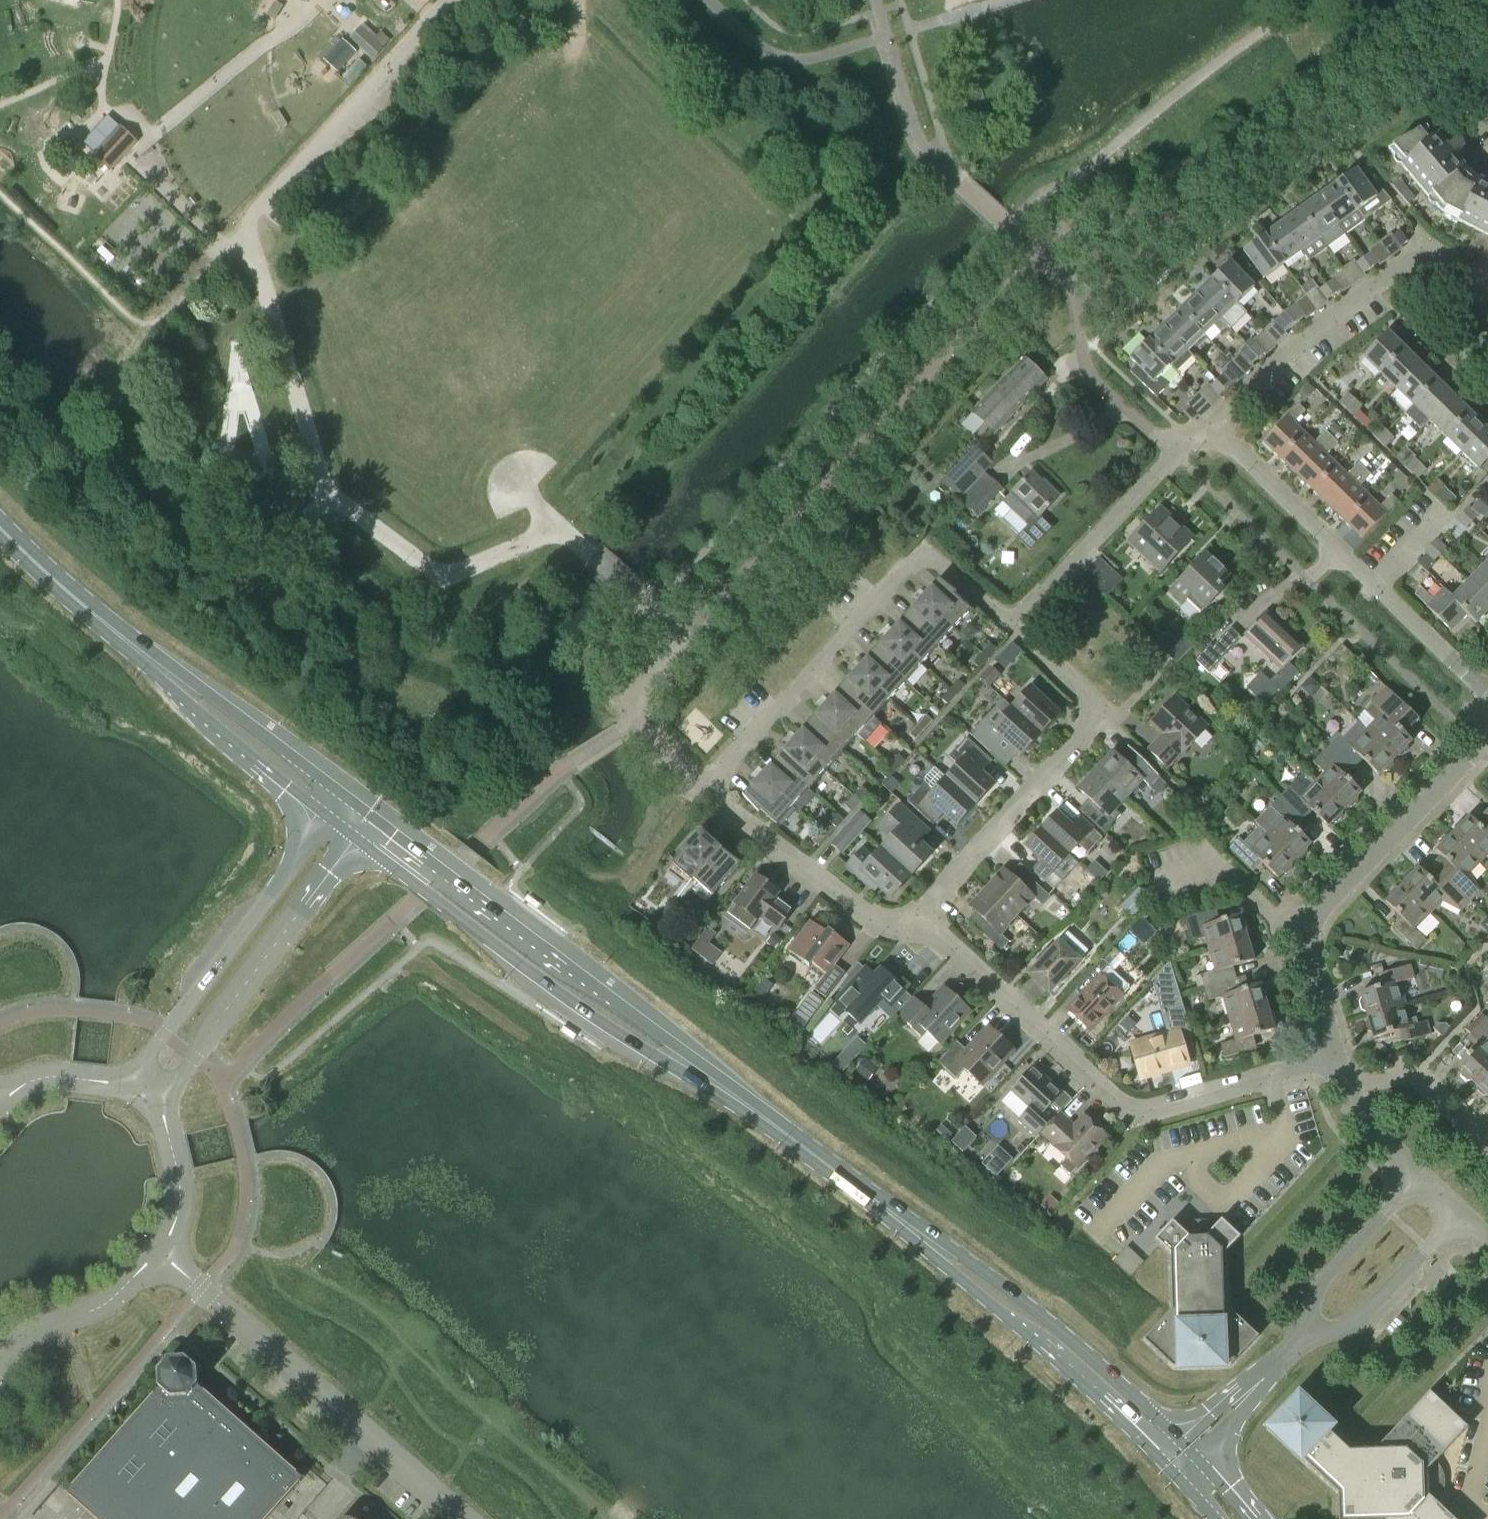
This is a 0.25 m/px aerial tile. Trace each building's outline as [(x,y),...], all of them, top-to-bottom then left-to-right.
[(267,16),(270,18),(274,20),(282,6),(280,4),(276,2),(267,16)] [(373,59),(382,49),(360,29),(351,38),(373,59)] [(338,75),(357,54),(344,41),(324,62),(338,75)] [(360,61),(343,79),(350,86),(368,68),(360,61)] [(109,117),(85,143),(98,155),(97,156),(111,168),(135,143),(134,142),(140,135),(127,123),(124,126),(122,129),(109,117)] [(1477,185),(1474,190),(1464,185),(1456,175),(1460,172),(1450,160),(1464,148),(1457,139),(1443,151),(1432,139),(1428,142),(1420,133),(1420,132),(1392,147),(1393,148),(1405,162),(1401,165),(1413,180),(1417,184),(1429,198),(1433,195),(1444,209),(1461,218),(1458,222),(1475,230),(1477,232),(1468,249),(1487,259),(1487,191),(1477,185)] [(1356,169),(1336,184),(1364,221),(1374,213),(1392,201),(1375,181),(1368,186),(1356,169)] [(1398,179),(1391,185),(1408,204),(1415,199),(1398,179)] [(1336,184),(1318,197),(1346,235),(1364,221),(1336,184)] [(1346,235),(1318,197),(1299,210),(1327,248),(1346,235)] [(77,202),(69,200),(67,208),(75,210),(77,202)] [(1299,210),(1281,223),(1302,252),(1302,251),(1309,261),(1327,248),(1299,210)] [(1281,223),(1262,237),(1283,265),(1302,252),(1281,223)] [(1401,247),(1408,242),(1403,236),(1400,231),(1393,236),(1401,247)] [(1283,265),(1262,237),(1243,251),(1264,279),(1283,265)] [(1370,253),(1363,258),(1371,269),(1378,264),(1370,253)] [(1371,269),(1363,258),(1356,263),(1364,274),(1371,269)] [(1230,262),(1213,279),(1237,304),(1254,287),(1230,262)] [(1213,279),(1196,294),(1227,326),(1230,330),(1246,314),(1237,304),(1213,279)] [(1333,280),(1326,285),(1334,295),(1341,290),(1333,280)] [(1334,295),(1326,285),(1319,290),(1327,301),(1334,295)] [(1227,326),(1196,294),(1180,310),(1204,335),(1213,326),(1220,333),(1227,326)] [(1294,303),(1283,313),(1293,325),(1296,322),(1304,317),(1294,303)] [(1204,335),(1180,310),(1163,326),(1187,351),(1204,335)] [(1293,325),(1283,313),(1273,321),(1285,333),(1291,327),(1293,325)] [(1163,326),(1147,341),(1171,367),(1179,375),(1195,359),(1187,351),(1163,326)] [(1380,373),(1404,348),(1387,332),(1363,357),(1380,373)] [(1171,367),(1147,341),(1130,358),(1137,365),(1130,372),(1155,398),(1168,387),(1159,378),(1171,367)] [(1255,343),(1249,349),(1258,359),(1264,353),(1255,343)] [(1404,348),(1380,373),(1396,389),(1421,364),(1404,348)] [(1258,359),(1249,349),(1243,355),(1252,364),(1258,359)] [(1221,355),(1213,363),(1220,371),(1229,363),(1221,355)] [(995,433),(1047,379),(1024,358),(972,411),(995,433)] [(1421,364),(1396,389),(1413,405),(1437,380),(1421,364)] [(1216,381),(1225,390),(1231,384),(1222,375),(1216,381)] [(1421,430),(1429,421),(1454,396),(1437,380),(1413,405),(1404,414),(1421,430)] [(1225,390),(1216,381),(1210,387),(1219,396),(1225,390)] [(1302,389),(1298,394),(1301,397),(1304,401),(1309,396),(1314,391),(1311,388),(1307,384),(1302,389)] [(1344,409),(1354,400),(1347,393),(1338,402),(1344,409)] [(1454,396),(1429,421),(1446,437),(1470,412),(1454,396)] [(1360,406),(1354,400),(1344,409),(1351,416),(1360,406)] [(1280,458),(1304,433),(1294,423),(1305,411),(1299,405),(1287,416),(1263,441),(1280,458)] [(1183,412),(1189,419),(1192,422),(1198,416),(1189,406),(1183,412)] [(1486,428),(1470,412),(1446,437),(1462,453),(1486,428)] [(1334,423),(1327,431),(1332,436),(1340,428),(1334,423)] [(1378,441),(1387,432),(1380,425),(1371,435),(1378,441)] [(1486,428),(1462,453),(1479,470),(1481,468),(1487,474),(1487,473),(1487,430),(1486,428)] [(1304,433),(1280,458),(1296,474),(1332,437),(1326,431),(1314,443),(1304,433)] [(1387,432),(1378,441),(1384,447),(1394,438),(1387,432)] [(1338,443),(1332,437),(1296,474),(1312,490),(1337,465),(1326,455),(1338,443)] [(959,498),(992,464),(975,447),(942,482),(959,498)] [(1410,473),(1419,464),(1412,457),(1404,467),(1410,473)] [(1347,475),(1337,465),(1312,490),(1329,506),(1365,469),(1359,463),(1347,475)] [(1391,464),(1383,472),(1388,477),(1396,469),(1391,464)] [(1426,470),(1419,464),(1410,473),(1417,479),(1426,470)] [(1481,468),(1471,478),(1477,484),(1487,474),(1481,468)] [(1371,475),(1365,469),(1329,506),(1345,522),(1370,497),(1359,487),(1371,475)] [(1052,528),(1039,516),(1059,496),(1047,484),(1046,486),(1032,473),(1004,501),(1028,526),(1017,538),(1030,551),(1052,528)] [(980,505),(1000,485),(990,475),(970,496),(980,505)] [(1436,480),(1427,489),(1433,495),(1442,486),(1436,480)] [(947,495),(940,502),(945,506),(952,499),(947,495)] [(1370,497),(1345,522),(1362,538),(1386,513),(1398,501),(1391,495),(1380,507),(1370,497)] [(1469,507),(1463,513),(1472,522),(1478,516),(1469,507)] [(1166,565),(1191,539),(1159,509),(1129,541),(1151,561),(1156,556),(1166,565)] [(1472,522),(1463,513),(1457,519),(1466,528),(1472,522)] [(1437,539),(1431,546),(1440,555),(1446,549),(1437,539)] [(1440,555),(1431,546),(1425,552),(1434,561),(1440,555)] [(1220,587),(1230,576),(1205,553),(1169,592),(1182,604),(1186,599),(1201,613),(1223,590),(1220,587)] [(1484,566),(1468,582),(1487,602),(1487,570),(1484,566)] [(1113,571),(1097,588),(1106,597),(1122,580),(1113,571)] [(1081,595),(1089,586),(1080,578),(1072,587),(1081,595)] [(922,600),(954,629),(971,610),(939,581),(922,600)] [(1453,597),(1451,599),(1467,614),(1476,623),(1487,611),(1487,602),(1468,582),(1453,597)] [(1451,599),(1453,597),(1444,588),(1433,599),(1421,588),(1415,595),(1426,606),(1451,631),(1467,614),(1451,599)] [(954,629),(922,600),(906,618),(938,647),(954,629)] [(1266,612),(1244,635),(1281,670),(1269,682),(1264,678),(1253,690),(1267,704),(1279,692),(1280,693),(1299,673),(1288,664),(1304,648),(1285,629),(1283,631),(1278,626),(1279,624),(1266,612)] [(906,618),(890,636),(922,664),(938,647),(906,618)] [(1209,673),(1242,638),(1231,628),(1212,648),(1210,645),(1195,660),(1209,673)] [(1185,636),(1179,643),(1167,632),(1155,644),(1177,664),(1194,645),(1185,636)] [(922,664),(890,636),(874,653),(906,682),(922,664)] [(982,654),(988,660),(997,650),(990,644),(982,654)] [(874,653),(858,671),(889,700),(906,682),(874,653)] [(988,660),(982,654),(973,663),(980,669),(988,660)] [(989,686),(1000,675),(991,666),(980,678),(989,686)] [(858,671),(841,689),(873,718),(874,717),(889,700),(858,671)] [(949,689),(956,695),(965,686),(958,680),(949,689)] [(1031,687),(1012,707),(1041,734),(1060,714),(1031,687)] [(1412,741),(1404,733),(1417,720),(1423,726),(1424,725),(1387,688),(1364,710),(1375,721),(1367,730),(1366,730),(1395,758),(1397,756),(1403,756),(1408,750),(1408,745),(1412,741)] [(873,718),(841,689),(825,707),(857,735),(857,736),(865,743),(882,724),(874,717),(873,718)] [(956,695),(949,689),(941,699),(948,705),(956,695)] [(1185,752),(1206,729),(1173,698),(1172,699),(1173,700),(1153,721),(1152,720),(1151,721),(1164,733),(1148,750),(1167,768),(1183,751),(1185,752)] [(1022,755),(1041,734),(1012,707),(1003,699),(970,735),(990,753),(1004,738),(1022,755)] [(857,735),(825,707),(809,724),(841,753),(857,736),(857,735)] [(926,716),(917,725),(924,731),(932,721),(926,716)] [(1356,719),(1330,745),(1351,765),(1359,756),(1378,775),(1382,771),(1387,771),(1393,765),(1393,760),(1395,758),(1366,730),(1367,730),(1356,719)] [(809,724),(793,742),(825,771),(841,753),(809,724)] [(924,731),(917,725),(909,734),(915,740),(924,731)] [(946,778),(976,805),(994,785),(978,769),(988,758),(966,737),(949,757),(958,765),(946,778)] [(825,771),(793,742),(777,760),(809,789),(825,771)] [(1351,765),(1330,745),(1313,762),(1325,773),(1316,781),(1345,810),(1347,807),(1352,807),(1358,801),(1358,796),(1361,793),(1342,774),(1351,765)] [(1113,753),(1095,771),(1125,799),(1136,787),(1141,792),(1148,786),(1157,794),(1166,784),(1157,775),(1136,754),(1126,765),(1113,753)] [(898,755),(889,765),(896,770),(904,761),(898,755)] [(777,760),(761,778),(793,807),(809,789),(777,760)] [(896,770),(889,765),(881,773),(888,779),(896,770)] [(925,779),(925,782),(907,801),(929,822),(940,810),(957,825),(976,805),(946,778),(945,778),(935,768),(925,779)] [(1125,799),(1095,771),(1079,789),(1092,802),(1082,812),(1104,833),(1120,815),(1115,810),(1125,799)] [(793,807),(761,778),(744,796),(776,825),(793,807)] [(1297,779),(1280,797),(1300,817),(1309,808),(1328,826),(1332,823),(1337,823),(1343,817),(1343,812),(1345,810),(1316,781),(1308,790),(1297,779)] [(861,786),(852,796),(859,802),(868,792),(861,786)] [(859,802),(852,796),(844,805),(851,811),(859,802)] [(1280,797),(1270,806),(1255,822),(1266,833),(1294,861),(1297,859),(1302,859),(1307,853),(1307,848),(1311,844),(1292,825),(1300,817),(1280,797)] [(880,848),(911,876),(912,876),(911,875),(931,854),(913,838),(923,827),(899,805),(888,818),(891,821),(882,831),(891,838),(882,848),(881,848),(880,848)] [(1476,823),(1469,816),(1466,820),(1460,820),(1455,826),(1455,831),(1453,833),(1481,861),(1487,854),(1487,811),(1476,823)] [(851,821),(862,830),(869,822),(859,812),(851,821)] [(1057,812),(1042,829),(1069,855),(1078,845),(1087,854),(1102,838),(1085,821),(1076,830),(1057,812)] [(862,830),(851,821),(831,843),(841,853),(862,830)] [(829,822),(820,832),(827,838),(835,828),(829,822)] [(1259,826),(1243,842),(1239,838),(1229,848),(1250,868),(1259,859),(1278,878),(1281,874),(1286,874),(1292,868),(1292,863),(1294,861),(1266,833),(1255,822),(1255,823),(1259,826)] [(1069,855),(1042,829),(1025,847),(1045,865),(1037,873),(1054,890),(1063,881),(1059,877),(1066,871),(1059,865),(1069,855)] [(827,838),(820,832),(812,841),(818,847),(827,838)] [(686,887),(719,851),(699,833),(681,853),(682,854),(666,872),(686,887)] [(1436,851),(1441,855),(1432,864),(1467,898),(1476,888),(1470,873),(1481,861),(1453,833),(1450,836),(1445,836),(1439,842),(1440,847),(1436,851)] [(863,848),(847,865),(846,866),(863,881),(867,877),(890,898),(910,876),(911,877),(911,876),(880,848),(880,849),(881,849),(874,857),(863,848)] [(719,851),(686,887),(706,902),(737,867),(719,851)] [(1432,864),(1424,873),(1419,868),(1415,872),(1410,872),(1404,878),(1404,883),(1402,885),(1430,913),(1441,902),(1457,908),(1467,898),(1432,864)] [(987,888),(1017,916),(1034,898),(1042,906),(1050,897),(1032,880),(1024,889),(1004,870),(987,888)] [(756,875),(735,904),(727,913),(750,930),(760,916),(777,930),(792,910),(774,897),(778,892),(756,875)] [(1430,913),(1402,885),(1400,887),(1395,887),(1389,893),(1389,898),(1385,902),(1404,921),(1396,930),(1416,950),(1426,940),(1415,929),(1430,913)] [(1017,916),(987,888),(970,907),(990,925),(983,934),(1001,951),(1009,942),(1000,934),(1017,916)] [(1209,950),(1247,938),(1246,935),(1249,931),(1246,923),(1242,920),(1240,915),(1215,923),(1211,911),(1184,919),(1191,942),(1205,938),(1209,950)] [(1144,946),(1158,932),(1143,917),(1129,931),(1144,946)] [(825,999),(841,978),(845,973),(834,965),(848,945),(833,934),(830,937),(811,922),(788,952),(809,967),(811,964),(826,975),(814,990),(825,999)] [(767,942),(776,949),(782,939),(773,933),(767,942)] [(700,938),(689,952),(710,967),(720,954),(700,938)] [(1247,938),(1209,950),(1215,971),(1200,975),(1203,985),(1204,989),(1232,980),(1228,968),(1254,961),(1252,956),(1255,951),(1252,944),(1248,941),(1247,938)] [(1049,994),(1063,978),(1079,961),(1059,942),(1029,975),(1049,994)] [(1129,985),(1109,967),(1101,960),(1093,969),(1100,976),(1067,1010),(1090,1031),(1129,989),(1129,985)] [(858,962),(840,986),(844,990),(864,968),(858,962)] [(1166,1012),(1172,1032),(1132,1044),(1142,1078),(1188,1065),(1181,1042),(1192,1038),(1183,1007),(1169,963),(1152,981),(1166,995),(1171,1011),(1166,1012)] [(1367,1016),(1405,1005),(1399,983),(1414,978),(1410,965),(1382,973),(1386,985),(1360,993),(1362,998),(1359,1002),(1362,1010),(1366,1012),(1367,1016)] [(865,967),(834,1001),(860,1025),(883,999),(891,1007),(905,992),(895,982),(898,979),(886,968),(883,971),(880,969),(874,975),(865,967)] [(1203,985),(1200,975),(1195,977),(1197,987),(1203,985)] [(773,986),(763,979),(757,987),(767,994),(773,986)] [(1232,980),(1204,989),(1208,1001),(1223,997),(1229,1019),(1267,1007),(1266,1004),(1269,1000),(1267,992),(1262,990),(1261,984),(1235,992),(1232,980)] [(939,1044),(970,1010),(945,987),(925,1008),(915,998),(898,1016),(921,1037),(926,1032),(939,1044)] [(823,1002),(811,994),(794,1016),(806,1025),(823,1002)] [(1405,1005),(1367,1016),(1368,1019),(1366,1023),(1368,1031),(1372,1033),(1374,1038),(1399,1031),(1403,1043),(1430,1035),(1427,1022),(1412,1026),(1405,1005)] [(1267,1007),(1229,1019),(1235,1040),(1220,1044),(1224,1058),(1252,1049),(1248,1037),(1274,1030),(1273,1025),(1275,1021),(1273,1013),(1268,1010),(1267,1007)] [(832,1010),(809,1034),(819,1043),(842,1019),(832,1010)] [(1487,1069),(1487,1020),(1486,1018),(1466,1039),(1475,1047),(1457,1067),(1461,1070),(1461,1075),(1467,1081),(1472,1081),(1474,1083),(1487,1069)] [(1434,1029),(1442,1038),(1451,1029),(1446,1025),(1437,1025),(1434,1029)] [(981,1084),(1013,1050),(989,1028),(967,1051),(957,1042),(938,1062),(956,1079),(965,1069),(981,1084)] [(844,1066),(865,1043),(858,1036),(837,1059),(844,1066)] [(855,1071),(869,1081),(878,1069),(864,1059),(855,1071)] [(1050,1106),(1061,1094),(1032,1068),(1012,1090),(1031,1107),(1019,1121),(1036,1137),(1058,1114),(1050,1106)] [(1474,1083),(1476,1085),(1477,1090),(1482,1096),(1487,1096),(1487,1069),(1474,1083)] [(1095,1149),(1107,1137),(1084,1116),(1074,1127),(1060,1115),(1042,1134),(1056,1147),(1055,1147),(1067,1158),(1060,1166),(1070,1175),(1077,1168),(1088,1157),(1091,1160),(1098,1152),(1095,1149)] [(947,1121),(938,1129),(949,1139),(957,1131),(947,1121)] [(1013,1159),(998,1146),(990,1155),(993,1158),(985,1167),(996,1177),(1013,1159)] [(1049,1198),(1040,1207),(1049,1215),(1057,1206),(1049,1198)] [(1240,1237),(1226,1224),(1222,1220),(1211,1231),(1204,1225),(1190,1226),(1184,1232),(1173,1221),(1155,1240),(1170,1254),(1171,1310),(1143,1340),(1173,1368),(1175,1368),(1175,1381),(1228,1381),(1228,1366),(1231,1366),(1258,1337),(1228,1308),(1227,1252),(1240,1237)] [(1140,1259),(1127,1247),(1119,1256),(1113,1261),(1130,1277),(1143,1262),(1140,1259)] [(96,1518),(268,1518),(305,1478),(199,1385),(198,1369),(186,1358),(170,1359),(168,1360),(159,1371),(160,1387),(66,1493),(96,1518)] [(1428,1467),(1469,1425),(1430,1388),(1380,1445),(1352,1446),(1299,1396),(1268,1429),(1337,1494),(1338,1518),(1454,1518),(1444,1510),(1428,1495),(1428,1490),(1438,1490),(1438,1475),(1428,1475),(1428,1467)]
